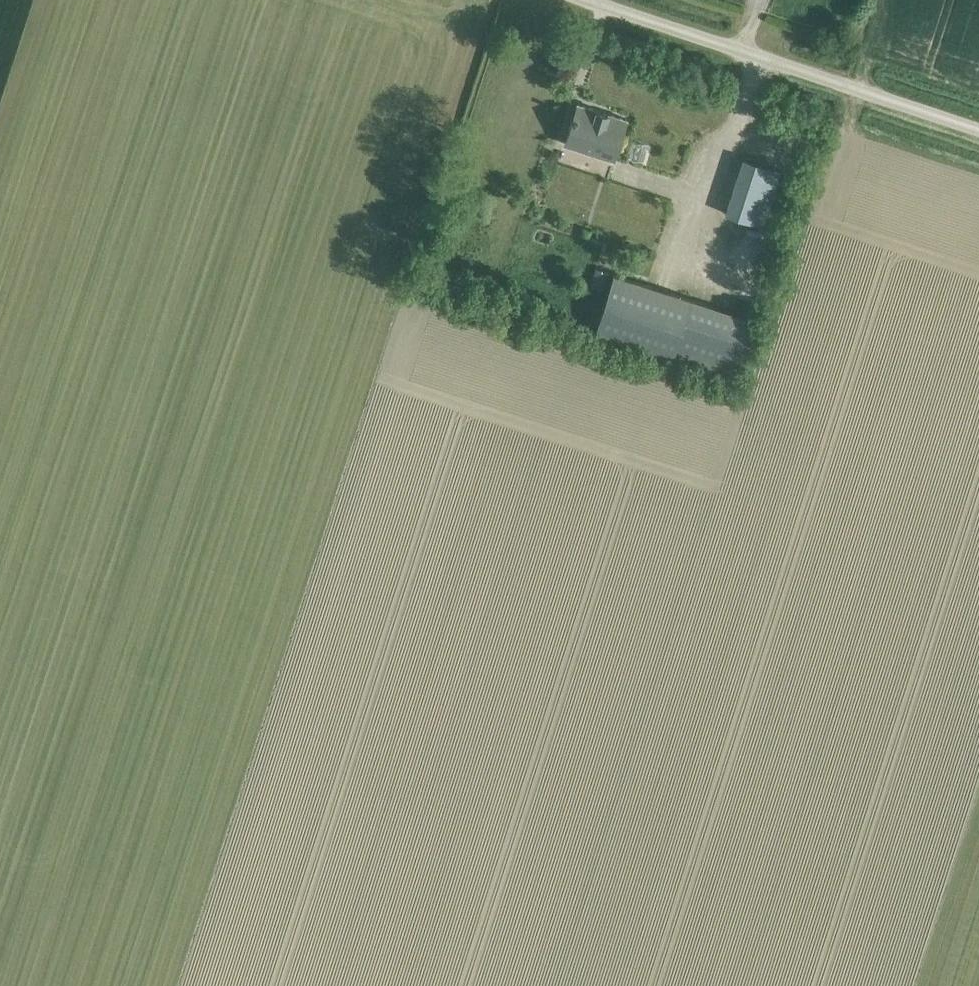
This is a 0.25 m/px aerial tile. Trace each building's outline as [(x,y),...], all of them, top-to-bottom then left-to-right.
[(627,119),(601,110),(578,103),(565,143),(566,144),(569,134),(584,139),(581,149),(587,150),(614,159),(627,119)] [(744,157),(725,213),(762,225),(781,169),(744,157)] [(595,331),(672,355),(671,358),(734,378),(753,319),(613,273),(595,331)]
